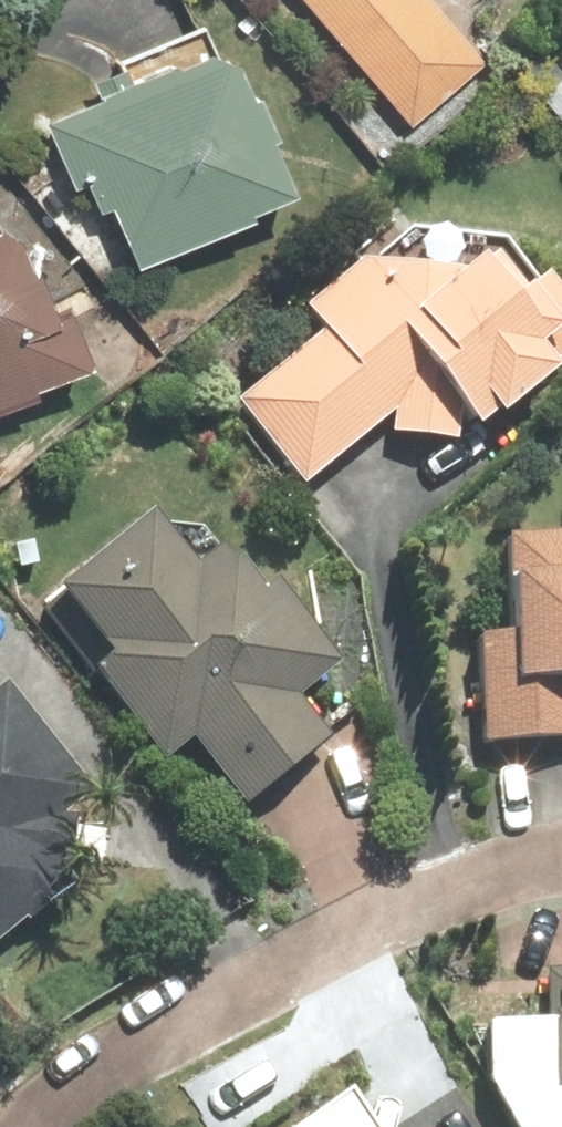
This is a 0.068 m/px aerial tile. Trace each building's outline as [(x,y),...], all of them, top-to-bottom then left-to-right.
[(410,125),(486,60),(435,0),(303,0),(410,125)] [(233,33),(43,117),(76,192),(98,182),(137,268),(304,193),(233,33)] [(92,362),(64,291),(45,298),(10,211),(0,215),(0,409),(38,394),(34,385),(92,362)] [(235,403),(304,490),(438,385),(477,434),(561,366),(561,287),(524,239),(406,226),(299,311),(319,336),(235,403)] [(180,493),(39,603),(165,764),(193,742),(246,810),(338,739),(305,696),(343,666),(275,579),(258,592),(180,493)] [(501,539),(506,636),(480,637),(486,744),(561,740),(561,536),(501,539)] [(78,881),(49,844),(97,805),(3,687),(0,689),(0,943),(78,881)] [(549,1126),(561,1126),(561,967),(545,967),(549,1126)] [(297,1126),(375,1126),(351,1091),(297,1126)]
